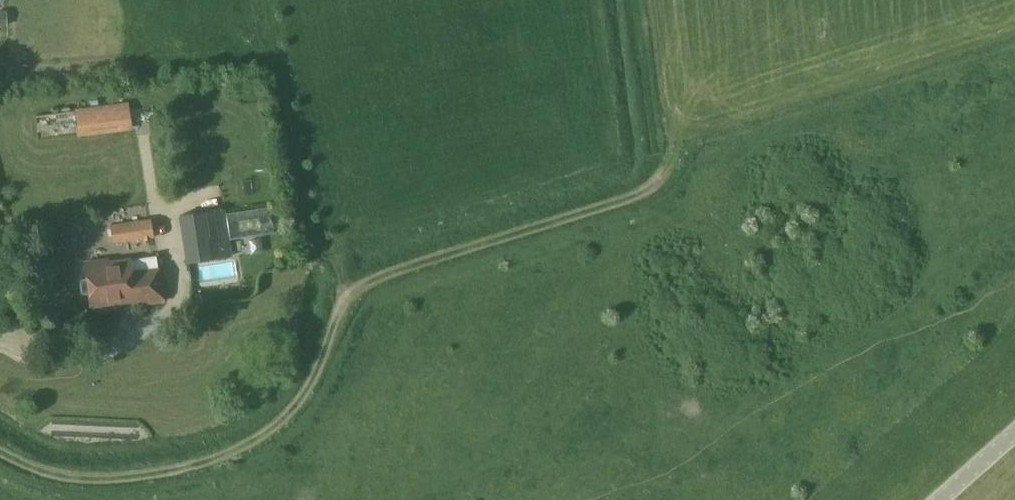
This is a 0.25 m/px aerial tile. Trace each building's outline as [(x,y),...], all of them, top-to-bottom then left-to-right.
[(131,132),(127,102),(36,115),(40,141),(80,136),(80,134),(120,129),(121,134),(131,132)] [(232,255),(225,207),(179,214),(186,262),(232,255)] [(252,223),(253,223),(254,232),(273,229),(270,210),(251,213),(252,223)] [(113,243),(153,237),(150,219),(110,225),(113,243)] [(164,300),(160,268),(158,256),(109,263),(108,259),(86,262),(88,278),(82,278),(80,281),(82,292),(84,294),(105,291),(106,301),(109,303),(120,301),(122,299),(133,297),(134,305),(164,300)]
